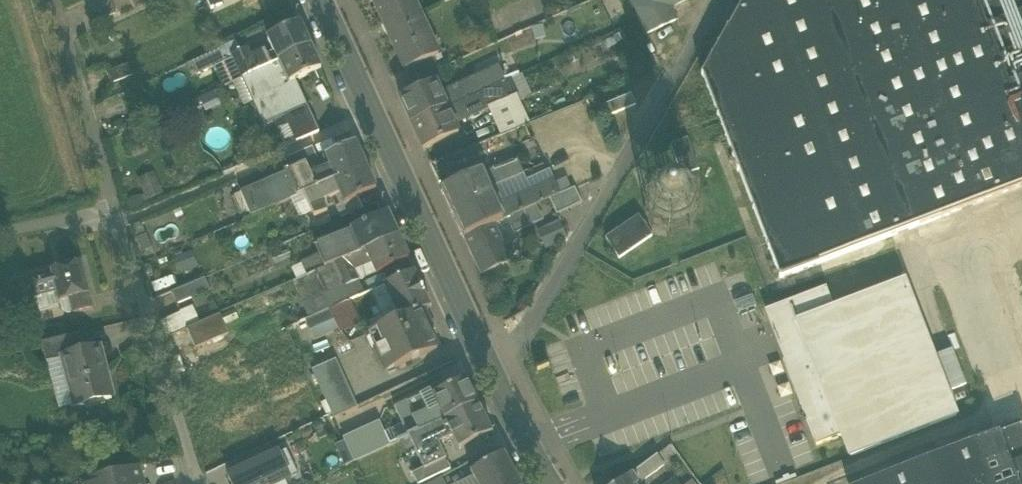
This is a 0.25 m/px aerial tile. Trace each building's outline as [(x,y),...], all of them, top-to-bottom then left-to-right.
[(112,3),(111,0),(89,0),(86,1),(91,12),(96,23),(117,14),(112,3)] [(211,10),(223,5),(220,0),(207,0),(211,10)] [(405,71),(412,68),(431,59),(432,59),(425,43),(431,41),(412,0),(372,0),(405,71)] [(646,29),(675,16),(671,7),(686,0),(631,0),(646,29)] [(1021,187),(1021,121),(976,0),(746,0),(703,80),(780,278),(1021,187)] [(1021,121),(1021,0),(976,0),(1021,121)] [(268,40),(275,53),(279,62),(311,47),(301,25),(268,40)] [(438,56),(431,41),(425,43),(432,59),(438,56)] [(311,47),(279,62),(290,85),(296,82),(321,70),(311,47)] [(248,76),(279,62),(275,53),(268,56),(267,53),(266,52),(264,52),(263,52),(251,57),(248,49),(232,56),(233,59),(243,79),(248,76)] [(193,63),(198,75),(213,69),(225,63),(220,50),(193,63)] [(233,83),(243,79),(233,59),(225,63),(213,69),(222,88),(233,83)] [(412,68),(418,79),(436,71),(431,59),(412,68)] [(308,107),(296,82),(290,85),(279,62),(248,76),(260,101),(254,103),(265,126),(285,117),(308,107)] [(107,73),(112,85),(133,76),(128,65),(107,73)] [(499,68),(478,77),(481,83),(476,85),(480,94),(500,85),(506,82),(499,68)] [(441,81),(436,71),(418,79),(422,89),(433,84),(441,81)] [(522,74),(506,82),(500,85),(507,99),(517,95),(520,102),(532,97),(522,74)] [(243,79),(254,103),(260,101),(248,76),(243,79)] [(243,79),(233,83),(244,108),(254,103),(243,79)] [(473,80),(438,95),(445,110),(480,94),(476,85),(473,80)] [(412,125),(445,110),(438,95),(433,84),(422,89),(400,99),(412,125)] [(500,85),(480,94),(486,108),(507,99),(500,85)] [(221,107),(214,92),(199,98),(206,114),(221,107)] [(451,124),(486,108),(480,94),(445,110),(451,124)] [(600,107),(605,118),(636,105),(631,94),(600,107)] [(507,99),(486,108),(498,136),(529,123),(520,102),(517,95),(507,99)] [(285,117),(297,142),(319,133),(308,107),(285,117)] [(451,124),(445,110),(412,125),(424,151),(457,136),(451,124)] [(671,145),(682,176),(699,170),(687,139),(671,145)] [(323,158),(328,168),(334,181),(365,166),(366,166),(355,143),(323,158)] [(292,170),(293,171),(306,165),(307,166),(318,161),(318,160),(312,148),(287,159),(292,170)] [(307,166),(311,176),(328,168),(323,158),(318,160),(318,161),(307,166)] [(483,178),(489,192),(522,177),(516,163),(483,178)] [(292,170),(286,173),(296,197),(303,194),(334,181),(328,168),(311,176),(307,166),(306,165),(293,171),(292,170)] [(365,166),(334,181),(340,194),(344,204),(345,204),(358,198),(376,190),(365,166)] [(524,181),(522,177),(489,192),(498,211),(503,203),(551,181),(546,171),(524,181)] [(145,196),(141,197),(143,204),(164,194),(154,173),(137,180),(145,196)] [(291,199),(296,197),(286,173),(241,193),(242,195),(247,193),(256,213),(250,215),(251,216),(291,199)] [(443,192),(464,239),(492,226),(502,221),(498,211),(489,192),(483,178),(481,175),(443,192)] [(566,179),(553,184),(558,195),(570,189),(566,179)] [(322,202),(340,194),(334,181),(303,194),(312,213),(314,218),(327,212),(322,202)] [(498,211),(502,221),(505,219),(522,212),(537,205),(549,199),(558,195),(553,184),(551,181),(503,203),(498,211)] [(549,199),(556,216),(582,204),(574,188),(570,189),(558,195),(549,199)] [(684,235),(689,232),(692,227),(695,223),(696,217),(696,212),(695,206),(693,201),(689,197),(685,194),(680,191),(674,190),(669,190),(664,192),(659,195),(655,198),(651,203),(649,208),(649,214),(649,219),(651,224),(654,229),(658,233),(663,236),(668,237),(674,238),(679,237),(684,235)] [(242,195),(250,215),(256,213),(247,193),(242,195)] [(291,199),(301,218),(312,213),(303,194),(296,197),(291,199)] [(144,207),(143,204),(141,197),(141,196),(126,200),(129,211),(144,207)] [(336,208),(341,219),(363,210),(358,198),(345,204),(344,204),(336,208)] [(522,212),(530,229),(544,222),(537,205),(522,212)] [(522,212),(505,219),(513,236),(530,229),(522,212)] [(325,268),(335,264),(366,251),(398,237),(387,213),(350,230),(355,240),(319,255),(320,256),(325,268)] [(606,241),(620,260),(652,237),(638,218),(606,241)] [(515,240),(513,236),(505,219),(502,221),(492,226),(501,247),(515,240)] [(558,219),(536,229),(544,246),(565,235),(558,219)] [(501,247),(492,226),(464,239),(481,276),(509,264),(501,247)] [(355,240),(350,230),(315,246),(319,255),(355,240)] [(398,237),(366,251),(372,264),(376,274),(408,259),(398,237)] [(354,272),(372,264),(366,251),(335,264),(346,287),(358,282),(359,282),(354,272)] [(192,252),(175,259),(180,273),(198,267),(192,252)] [(304,264),(309,275),(325,268),(320,256),(304,264)] [(28,277),(33,297),(57,291),(59,302),(69,300),(90,294),(81,263),(51,271),(28,277)] [(335,264),(325,268),(309,275),(293,282),(309,319),(363,294),(358,282),(346,287),(335,264)] [(354,272),(359,282),(376,274),(372,264),(354,272)] [(385,286),(401,321),(420,312),(431,307),(414,272),(385,286)] [(172,293),(177,305),(210,291),(205,279),(172,293)] [(956,416),(948,392),(942,377),(934,356),(904,281),(833,308),(825,288),(772,308),(788,346),(782,357),(816,446),(842,436),(850,457),(956,416)] [(60,305),(59,302),(57,291),(33,297),(37,311),(60,305)] [(69,300),(73,314),(94,309),(90,294),(69,300)] [(752,296),(733,303),(737,313),(756,306),(752,296)] [(330,311),(340,334),(361,325),(350,301),(330,311)] [(765,311),(782,357),(788,346),(772,308),(765,311)] [(194,310),(161,324),(167,337),(199,323),(194,310)] [(437,350),(420,312),(401,321),(369,335),(386,373),(437,350)] [(187,329),(196,349),(229,335),(220,314),(187,329)] [(308,324),(314,339),(336,329),(330,314),(308,324)] [(42,344),(47,363),(54,361),(54,359),(83,352),(79,335),(42,344)] [(54,361),(67,410),(111,398),(98,348),(83,352),(54,359),(54,361)] [(934,356),(942,377),(960,370),(952,349),(934,356)] [(312,371),(334,419),(358,408),(336,360),(312,371)] [(966,385),(960,370),(942,377),(948,392),(966,385)] [(466,380),(433,396),(445,421),(478,406),(466,380)] [(215,442),(239,432),(259,423),(243,386),(199,405),(215,442)] [(445,421),(433,396),(431,391),(394,408),(402,425),(408,438),(445,421)] [(478,405),(478,406),(445,421),(408,438),(423,469),(424,472),(446,461),(439,445),(453,439),(459,450),(492,434),(478,407),(478,405)] [(387,448),(408,438),(402,425),(381,435),(387,448)] [(1014,483),(1021,483),(1021,425),(996,435),(1014,483)] [(387,448),(381,435),(378,427),(344,442),(354,463),(387,448)] [(996,435),(995,433),(993,434),(993,436),(866,483),(1014,483),(996,435)] [(236,460),(241,471),(273,456),(268,445),(248,454),(236,460)] [(670,446),(657,456),(663,464),(676,454),(670,446)] [(231,483),(279,483),(291,479),(290,478),(298,474),(286,450),(279,454),(279,453),(273,456),(241,471),(228,477),(231,483)] [(477,483),(517,483),(503,456),(471,474),(477,483)] [(638,482),(663,464),(657,456),(632,475),(638,482)] [(417,483),(422,483),(451,470),(446,461),(424,472),(423,469),(412,475),(417,483)] [(84,483),(142,483),(138,468),(83,482),(84,483)] [(638,482),(632,475),(619,483),(636,483),(638,482)]
